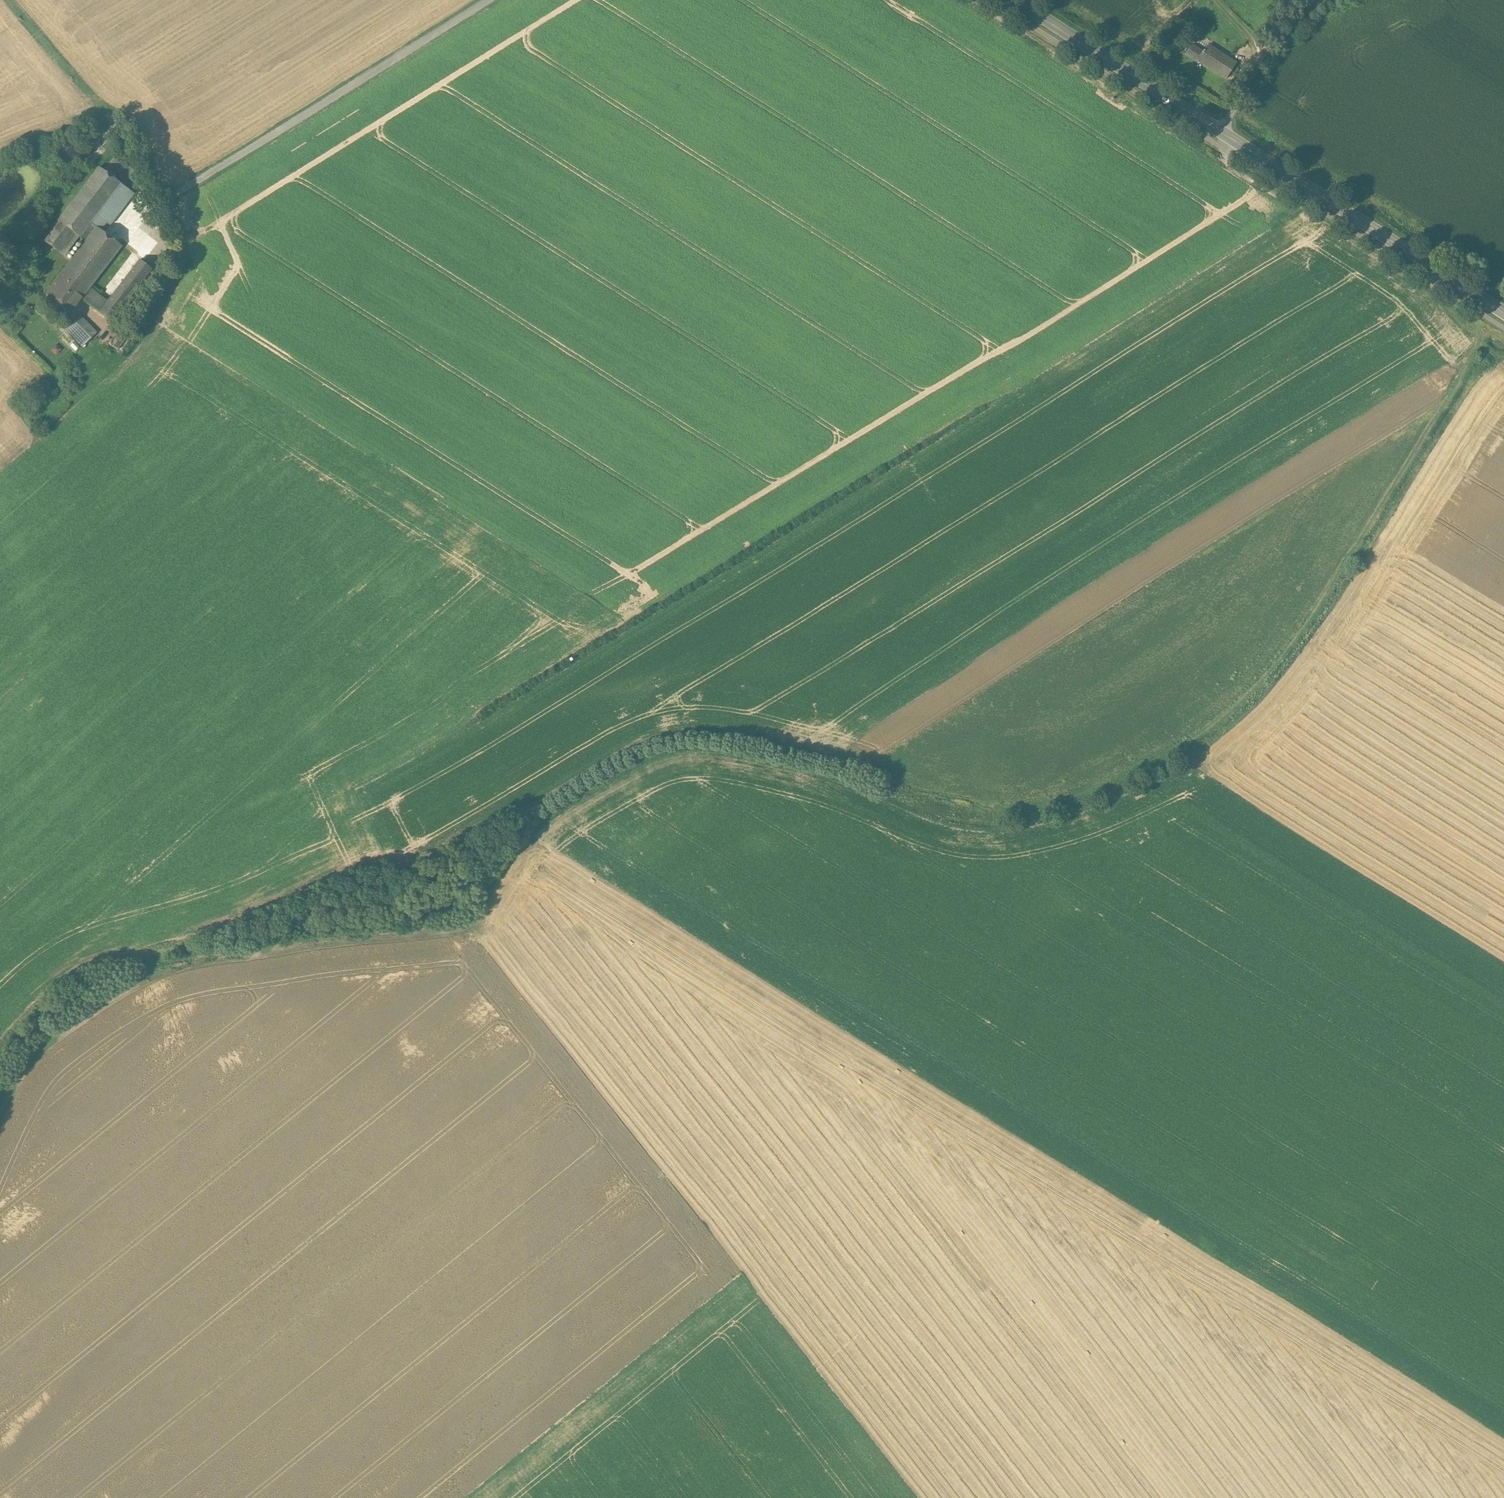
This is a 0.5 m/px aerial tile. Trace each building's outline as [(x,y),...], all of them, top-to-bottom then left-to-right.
[(1238,64),(1209,45),(1206,50),(1205,49),(1204,50),(1192,43),(1185,54),(1198,61),(1200,58),(1205,62),(1205,63),(1228,79),(1238,64)] [(99,168),(57,222),(59,223),(71,233),(79,239),(80,240),(92,225),(122,186),(99,168)] [(122,186),(92,225),(97,229),(100,231),(106,224),(108,226),(133,194),(122,186)] [(59,223),(43,243),(56,253),(71,233),(59,223)] [(92,225),(80,240),(86,244),(97,229),(92,225)] [(86,244),(64,272),(88,290),(121,248),(100,231),(97,229),(86,244)] [(71,233),(56,253),(63,259),(79,239),(71,233)] [(107,304),(100,313),(112,322),(151,271),(139,262),(107,304)] [(88,290),(64,272),(45,296),(68,315),(88,290)] [(107,304),(91,291),(84,301),(100,313),(107,304)] [(95,335),(80,318),(66,331),(81,348),(95,335)] [(128,336),(120,330),(109,345),(116,351),(128,336)] [(51,349),(54,354),(61,349),(57,344),(51,349)]
